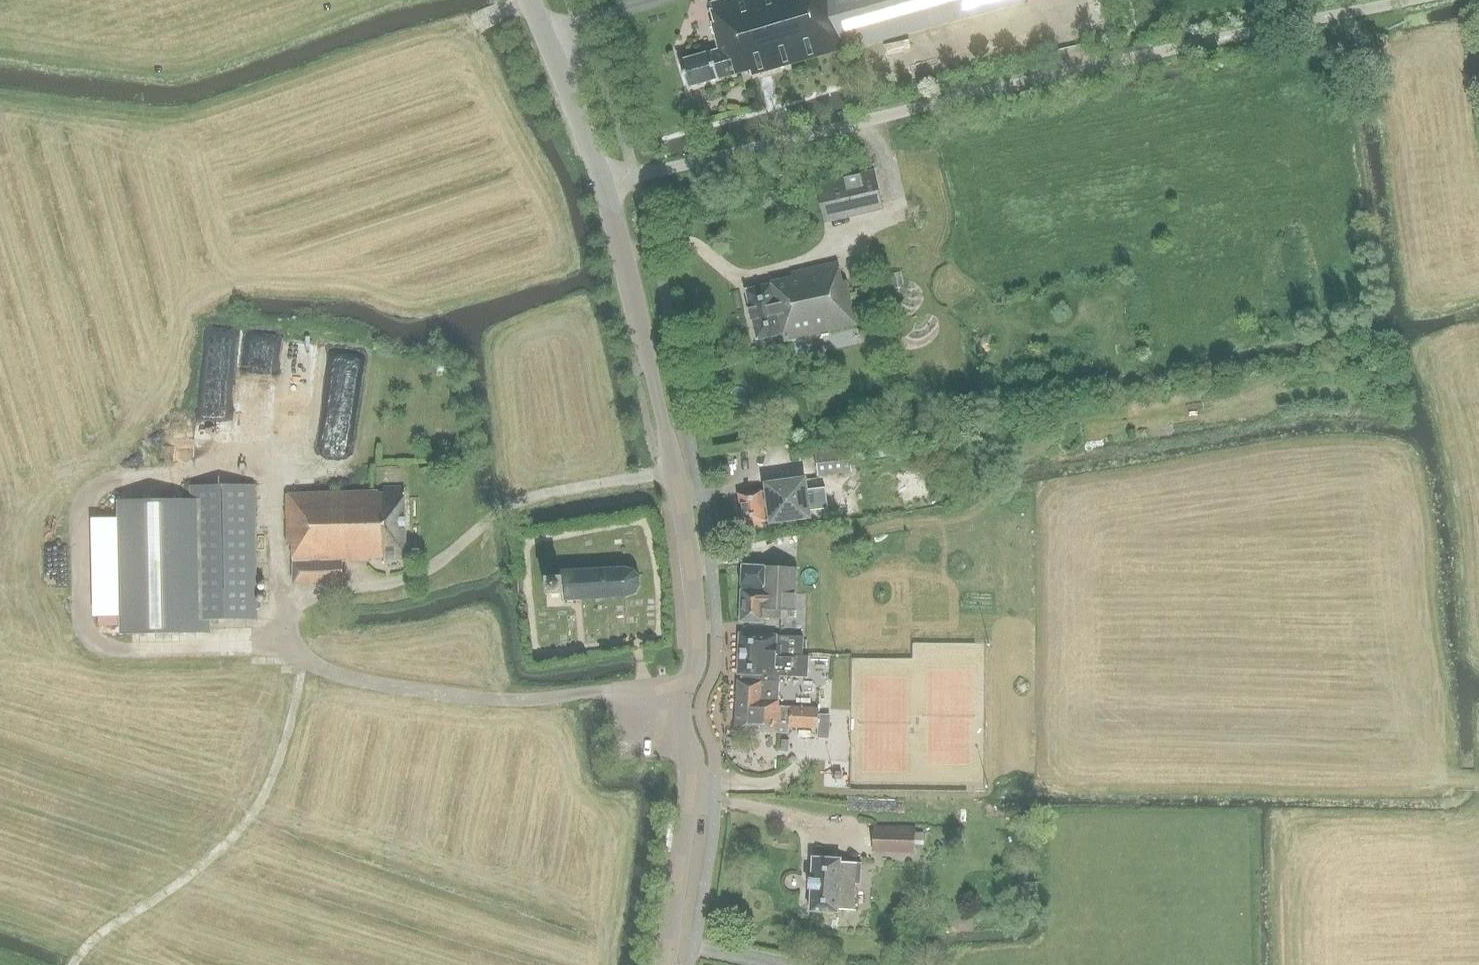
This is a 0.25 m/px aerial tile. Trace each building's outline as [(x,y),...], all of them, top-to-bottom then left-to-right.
[(709,4),(714,22),(712,22),(719,50),(680,61),(687,88),(749,70),(750,76),(845,48),(947,18),(1015,0),(722,0),(709,4)] [(882,209),(873,170),(814,184),(818,200),(808,202),(810,212),(820,210),(823,223),(882,209)] [(783,340),(856,324),(845,280),(842,281),(837,262),(790,273),(792,281),(772,285),(772,284),(745,290),(750,309),(749,310),(751,321),(752,320),(757,340),(782,334),(783,340)] [(818,473),(851,469),(848,449),(815,453),(818,473)] [(804,477),(763,483),(764,491),(738,494),(742,524),(768,521),(768,524),(809,519),(804,477)] [(119,634),(211,632),(211,620),(257,619),(255,485),(190,486),(191,499),(117,500),(119,634)] [(406,556),(405,533),(406,533),(405,512),(404,494),(404,487),(383,487),(383,493),(377,493),(377,491),(286,494),(287,545),(292,545),(293,583),(342,581),(342,561),(369,560),(369,559),(384,558),(384,560),(406,559),(406,556)] [(795,610),(796,567),(742,565),(740,621),(763,622),(763,618),(781,619),(781,610),(795,610)] [(640,587),(640,585),(640,578),(639,576),(635,571),(634,570),(624,567),(561,571),(561,577),(546,578),(546,595),(562,594),(563,601),(626,597),(635,594),(637,593),(640,587)] [(515,593),(523,592),(522,577),(514,578),(515,593)] [(779,676),(784,676),(806,677),(807,656),(800,656),(801,636),(773,635),(739,633),(737,674),(741,674),(741,680),(737,680),(735,730),(776,732),(777,732),(789,732),(789,727),(816,728),(817,708),(779,706),(780,700),(778,700),(779,676)] [(915,854),(915,826),(873,825),(872,853),(915,854)] [(860,883),(861,863),(840,862),(840,859),(812,857),(810,911),(838,912),(838,909),(853,910),(855,882),(860,883)]
